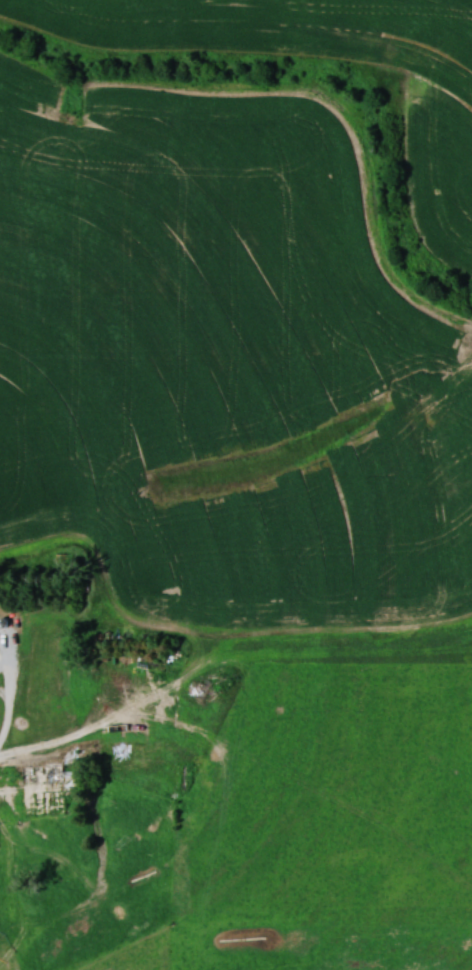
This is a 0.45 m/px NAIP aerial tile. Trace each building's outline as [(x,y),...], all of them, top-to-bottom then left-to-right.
[(64,781),(64,765),(24,765),(24,781),(64,781)]
